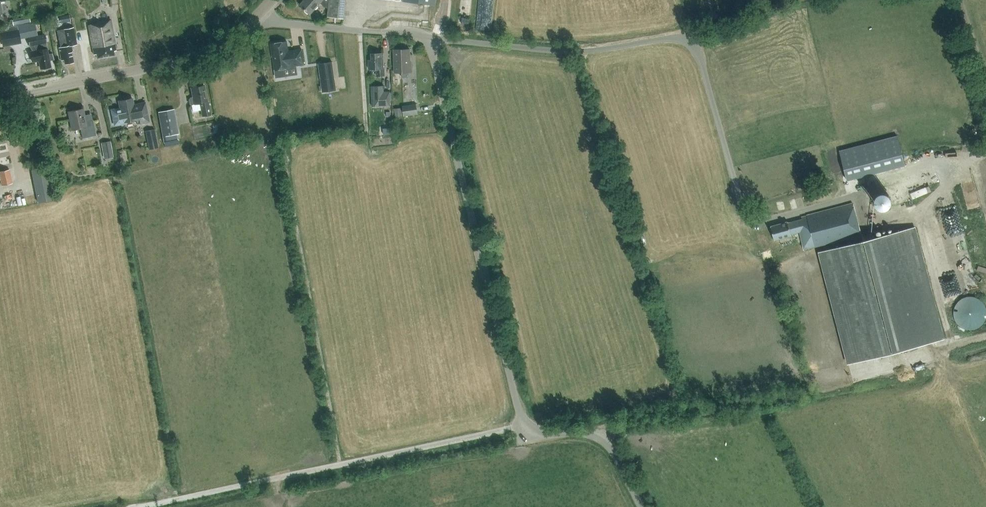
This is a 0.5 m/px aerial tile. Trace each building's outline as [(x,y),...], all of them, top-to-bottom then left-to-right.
[(325,6),(328,7),(327,17),(344,18),(346,0),(305,0),(300,4),(310,14),(321,2),(325,6)] [(715,12),(708,14),(710,21),(717,19),(715,12)] [(116,51),(111,20),(96,22),(97,24),(89,25),(94,55),(96,54),(97,58),(114,55),(113,51),(116,51)] [(64,64),(73,62),(71,52),(72,52),(71,46),(76,45),(73,28),(57,30),(60,47),(59,47),(61,60),(64,60),(64,64)] [(17,30),(0,34),(0,35),(2,44),(19,40),(17,30)] [(29,46),(35,45),(36,51),(32,52),(35,62),(39,61),(41,69),(42,69),(44,70),(46,71),(47,70),(48,68),(50,67),(48,59),(53,58),(53,60),(54,60),(52,54),(48,54),(44,35),(27,38),(29,46)] [(289,52),(287,41),(271,44),(273,44),(275,57),(273,58),(275,70),(291,67),(291,66),(304,64),(302,49),(292,51),(292,52),(289,52)] [(400,72),(402,72),(402,77),(408,77),(408,72),(412,72),(412,62),(411,62),(411,49),(395,49),(395,70),(400,70),(400,72)] [(384,68),(383,53),(373,54),(374,60),(369,60),(369,70),(377,69),(377,76),(385,76),(385,68),(384,68)] [(335,80),(332,62),(318,64),(321,82),(335,80)] [(192,87),(194,97),(191,97),(190,99),(191,103),(192,104),(200,103),(203,115),(212,113),(209,102),(208,102),(206,92),(204,85),(192,87)] [(373,86),(374,107),(390,106),(389,92),(383,92),(383,86),(373,86)] [(119,101),(120,108),(112,109),(113,116),(113,119),(114,118),(115,125),(125,123),(125,122),(136,119),(137,124),(149,122),(145,102),(138,104),(138,105),(134,105),(133,98),(119,101)] [(416,104),(402,106),(403,116),(417,115),(416,104)] [(83,108),(69,111),(72,129),(81,127),(83,138),(97,136),(94,121),(86,123),(83,108)] [(402,116),(401,108),(394,108),(396,117),(402,116)] [(159,112),(164,136),(179,134),(174,109),(159,112)] [(157,141),(155,129),(145,131),(147,143),(157,141)] [(897,136),(839,151),(847,180),(905,165),(897,136)] [(111,141),(103,143),(106,159),(114,157),(111,141)] [(48,168),(32,171),(38,202),(54,199),(48,168)] [(1,179),(2,185),(13,182),(10,169),(0,171),(0,179),(1,179)] [(842,170),(836,171),(840,187),(846,186),(842,170)] [(878,207),(879,208),(880,208),(881,208),(882,209),(884,208),(885,208),(886,208),(887,207),(888,207),(889,206),(889,205),(890,204),(890,203),(891,202),(891,201),(891,199),(891,198),(891,197),(890,196),(890,195),(889,194),(888,193),(887,193),(886,192),(885,192),(884,192),(883,191),(881,191),(880,192),(879,192),(878,193),(877,193),(876,194),(876,195),(875,196),(874,197),(874,198),(874,199),(874,200),(874,202),(874,203),(875,204),(875,205),(876,206),(877,207),(878,207)] [(788,222),(770,226),(774,240),(791,235),(791,234),(799,232),(804,249),(845,239),(850,243),(823,250),(852,362),(947,337),(918,226),(862,240),(853,203),(801,217),(802,219),(788,222)] [(974,328),(976,327),(979,326),(982,324),(983,322),(985,319),(985,316),(985,309),(985,307),(984,304),(982,301),(980,300),(977,298),(974,297),(970,297),(967,297),(964,298),(961,300),(959,301),(957,304),(956,307),(955,309),(954,313),(955,316),(956,319),(957,321),(959,324),(961,325),(964,327),(967,328),(970,329),(974,328)]
